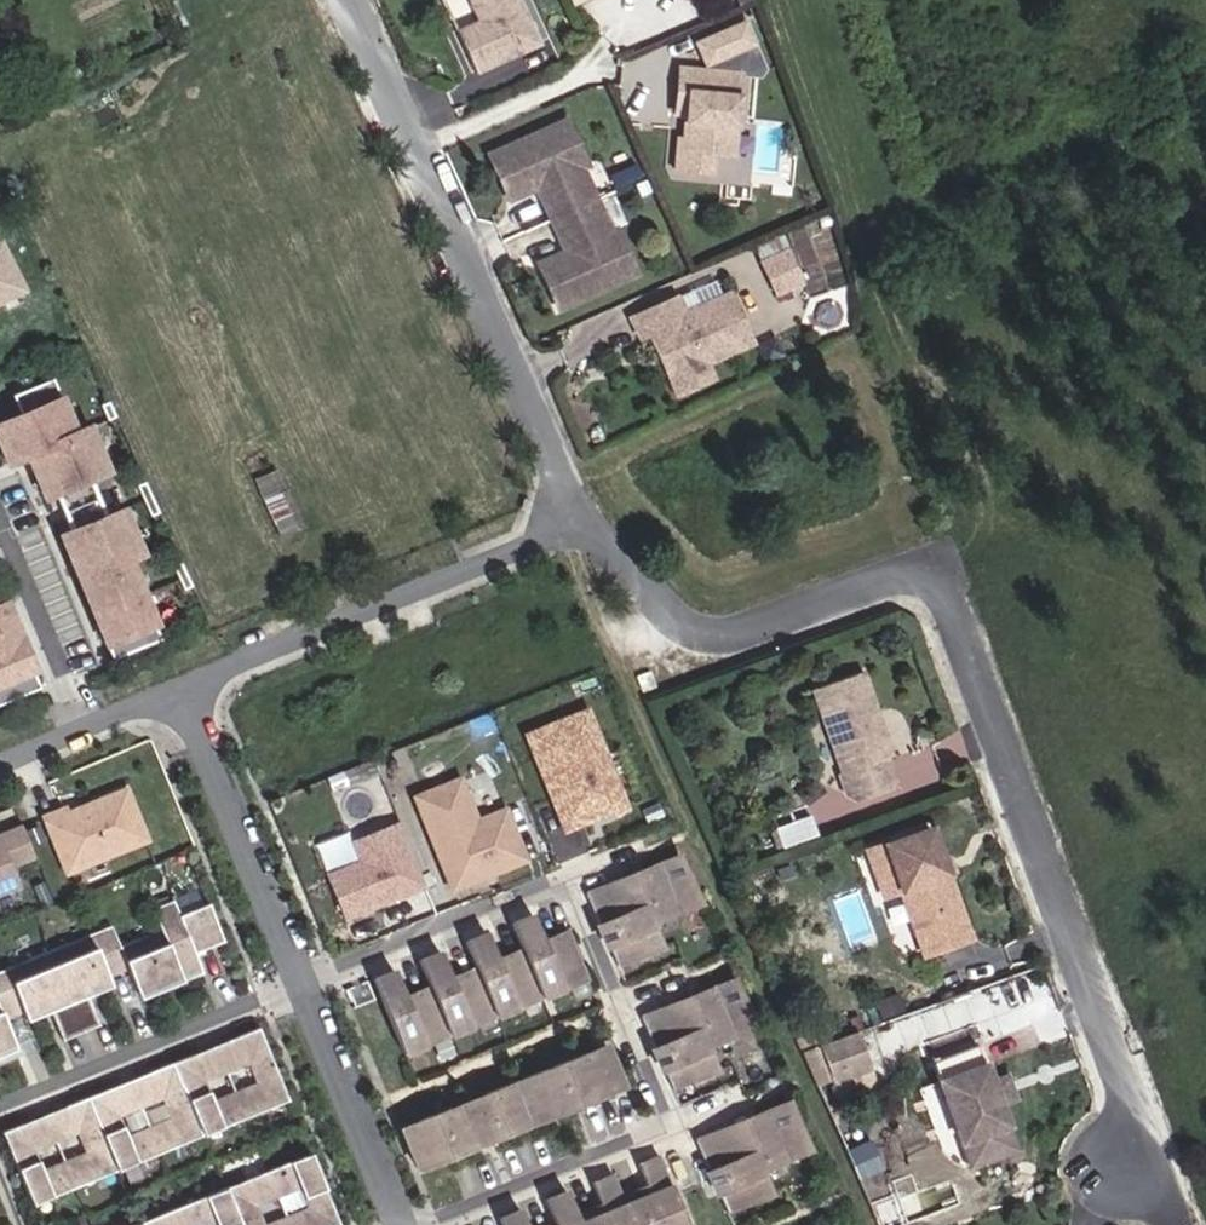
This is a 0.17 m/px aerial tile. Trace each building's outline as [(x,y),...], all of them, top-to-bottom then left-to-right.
[(535,35),(519,0),(470,0),(475,12),(453,22),(472,63),(535,35)] [(696,33),(705,56),(753,33),(744,11),(696,33)] [(710,144),(731,145),(736,66),(677,60),(675,84),(685,84),(683,105),(681,132),(675,131),(673,159),(708,163),(710,144)] [(672,104),(683,105),(685,84),(675,84),(672,104)] [(577,158),(582,156),(562,113),(484,148),(504,192),(532,180),(541,175),(570,239),(561,242),(534,255),(554,299),(632,263),(612,219),(606,221),(577,158)] [(561,242),(570,239),(541,175),(532,180),(561,242)] [(784,239),(777,222),(750,235),(757,251),(784,239)] [(771,285),(800,272),(785,239),(757,251),(771,285)] [(25,291),(2,243),(0,244),(0,304),(25,291)] [(705,352),(750,331),(727,282),(680,304),(672,288),(628,309),(638,328),(647,323),(669,370),(705,352)] [(669,370),(676,383),(712,366),(705,352),(669,370)] [(21,405),(56,393),(51,378),(16,390),(21,405)] [(27,458),(42,499),(113,473),(93,418),(78,423),(67,392),(0,416),(0,449),(6,466),(27,458)] [(64,524),(101,657),(167,638),(129,505),(64,524)] [(10,594),(0,597),(0,702),(45,685),(10,594)] [(649,699),(663,693),(656,678),(642,685),(649,699)] [(891,764),(895,762),(883,729),(880,731),(876,723),(881,721),(866,679),(814,698),(843,780),(840,781),(847,803),(860,809),(902,794),(891,764)] [(526,726),(560,830),(629,808),(595,704),(526,726)] [(412,790),(450,890),(531,859),(509,801),(478,813),(462,771),(412,790)] [(146,838),(126,788),(66,812),(64,807),(45,815),(68,870),(146,838)] [(344,918),(426,887),(399,816),(317,846),(344,918)] [(35,855),(23,825),(0,834),(13,864),(35,855)] [(816,844),(809,825),(775,838),(782,857),(816,844)] [(648,898),(694,880),(673,833),(580,870),(611,940),(657,921),(648,898)] [(13,864),(0,834),(0,886),(18,879),(13,864)] [(949,881),(945,884),(941,875),(946,873),(933,837),(867,861),(877,886),(896,879),(905,901),(928,966),(974,947),(949,881)] [(949,881),(955,879),(951,870),(946,873),(941,875),(945,884),(949,881)] [(886,909),(905,901),(896,879),(877,886),(886,909)] [(384,1031),(521,976),(566,958),(548,913),(523,923),(512,893),(491,902),(503,931),(478,941),(466,912),(445,920),(457,949),(433,959),(421,930),(400,938),(412,968),(387,978),(375,948),(355,957),(384,1031)] [(109,974),(128,967),(137,991),(163,980),(166,987),(203,972),(195,952),(225,941),(209,903),(180,915),(174,899),(153,908),(159,923),(118,940),(112,924),(0,969),(0,1045),(14,1039),(5,1016),(23,1008),(27,1018),(52,1008),(63,1037),(101,1022),(89,993),(113,984),(109,974)] [(703,1023),(748,1005),(727,958),(635,995),(665,1064),(712,1046),(703,1023)] [(906,1019),(901,1003),(879,1011),(885,1027),(906,1019)] [(1036,1034),(1065,1015),(1063,1009),(1032,1028),(1036,1034)] [(202,1135),(288,1100),(259,1028),(238,1036),(245,1055),(231,1061),(233,1068),(218,1074),(216,1067),(201,1073),(193,1054),(172,1062),(202,1135)] [(507,1092),(547,1076),(551,1084),(589,1069),(580,1048),(571,1051),(564,1033),(465,1073),(472,1091),(463,1095),(472,1116),(510,1101),(507,1092)] [(808,1035),(796,1039),(806,1061),(816,1057),(808,1035)] [(872,1076),(860,1041),(816,1057),(806,1061),(820,1096),(872,1076)] [(981,1055),(935,1072),(942,1091),(972,1170),(1018,1153),(1003,1113),(996,1095),(995,1092),(981,1055)] [(116,1170),(202,1135),(172,1062),(151,1071),(159,1090),(144,1096),(147,1103),(132,1109),(130,1102),(115,1108),(107,1089),(86,1097),(116,1170)] [(756,1145),(801,1127),(780,1080),(688,1117),(719,1186),(765,1168),(756,1145)] [(456,1123),(448,1101),(439,1105),(431,1087),(382,1107),(395,1138),(415,1129),(418,1138),(456,1123)] [(1017,1108),(1010,1087),(995,1092),(996,1095),(1003,1113),(1017,1108)] [(29,1204),(116,1170),(86,1097),(65,1106),(73,1125),(58,1131),(61,1138),(46,1144),(43,1136),(29,1142),(21,1124),(0,1132),(29,1204)] [(666,1207),(636,1133),(616,1142),(627,1171),(603,1181),(591,1152),(570,1160),(582,1189),(557,1199),(545,1170),(525,1178),(536,1208),(512,1218),(500,1188),(479,1197),(491,1224),(623,1224),(666,1207)] [(309,1153),(223,1187),(238,1224),(279,1224),(277,1220),(292,1214),(295,1221),(309,1216),(313,1224),(338,1224),(309,1153)] [(223,1187),(137,1221),(138,1224),(238,1224),(223,1187)]
